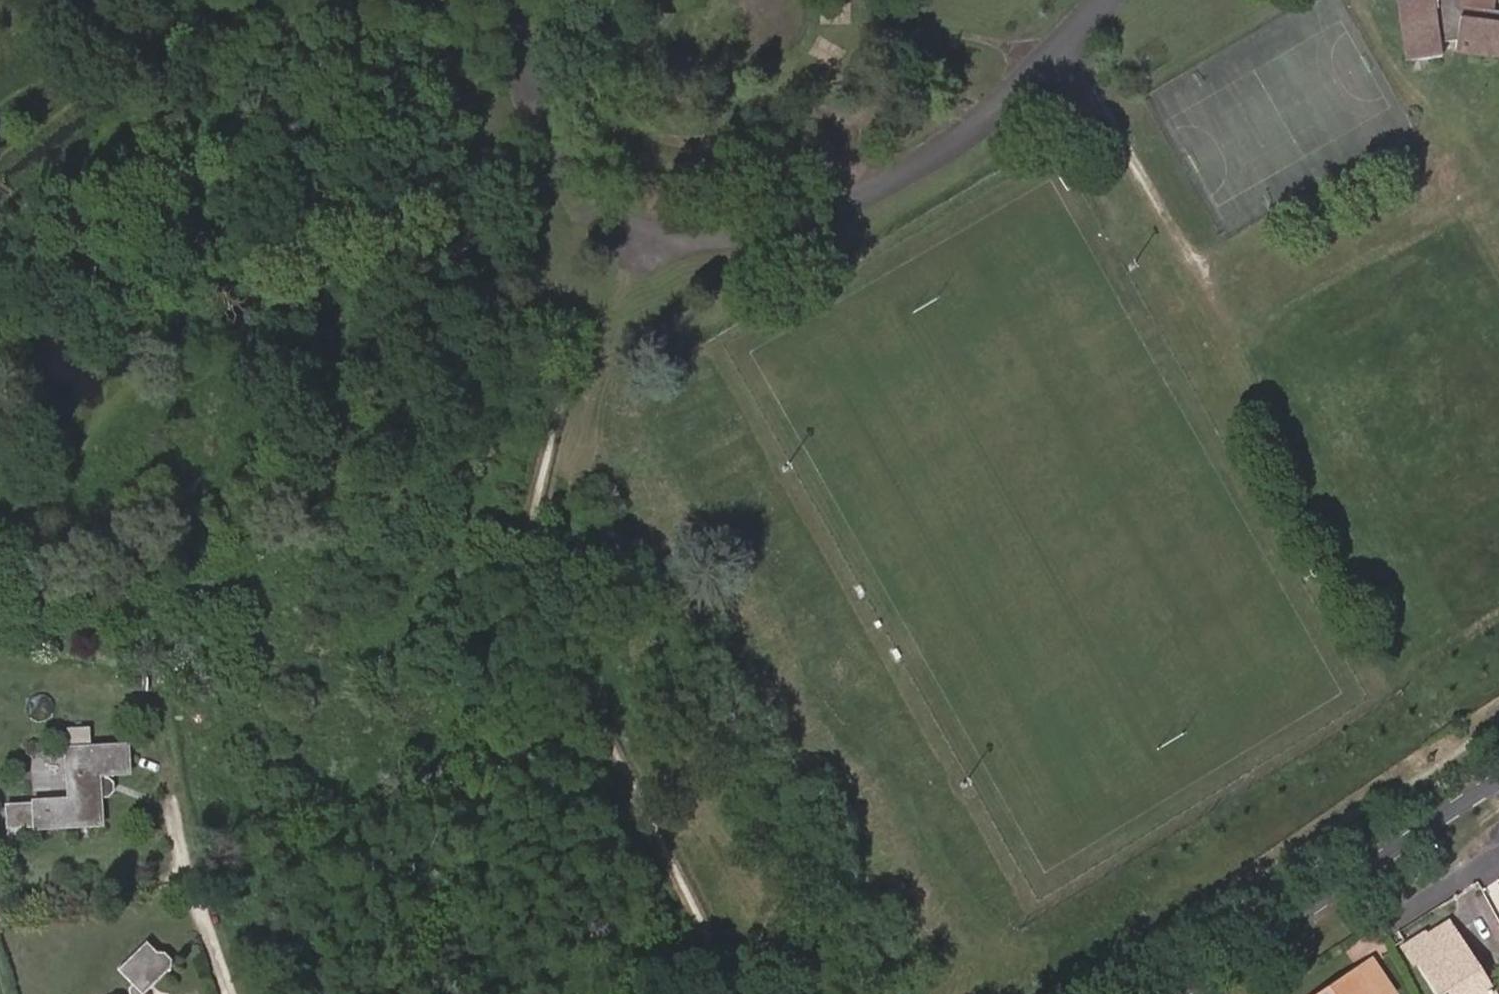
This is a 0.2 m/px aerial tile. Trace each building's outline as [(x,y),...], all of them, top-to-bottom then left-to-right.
[(1498,56),(1498,14),(1491,12),(1461,8),(1462,0),(1402,0),(1410,60),(1441,57),(1439,43),(1457,41),(1456,50),(1498,56)] [(1492,0),(1462,0),(1461,8),(1491,12),(1492,0)] [(102,814),(101,787),(108,786),(113,781),(113,772),(106,768),(105,764),(129,762),(127,734),(65,738),(68,789),(34,792),(35,819),(102,814)] [(1456,936),(1450,940),(1472,975),(1479,972),(1456,936)] [(1450,940),(1435,950),(1428,939),(1411,949),(1417,961),(1419,959),(1442,993),(1493,993),(1479,972),(1472,975),(1450,940)] [(143,993),(172,966),(172,959),(163,950),(156,951),(145,940),(118,968),(133,983),(128,988),(128,993),(143,993)] [(1362,977),(1376,967),(1373,962),(1358,972),(1362,977)] [(1394,993),(1376,967),(1362,977),(1358,972),(1325,993),(1393,993),(1394,993)]
